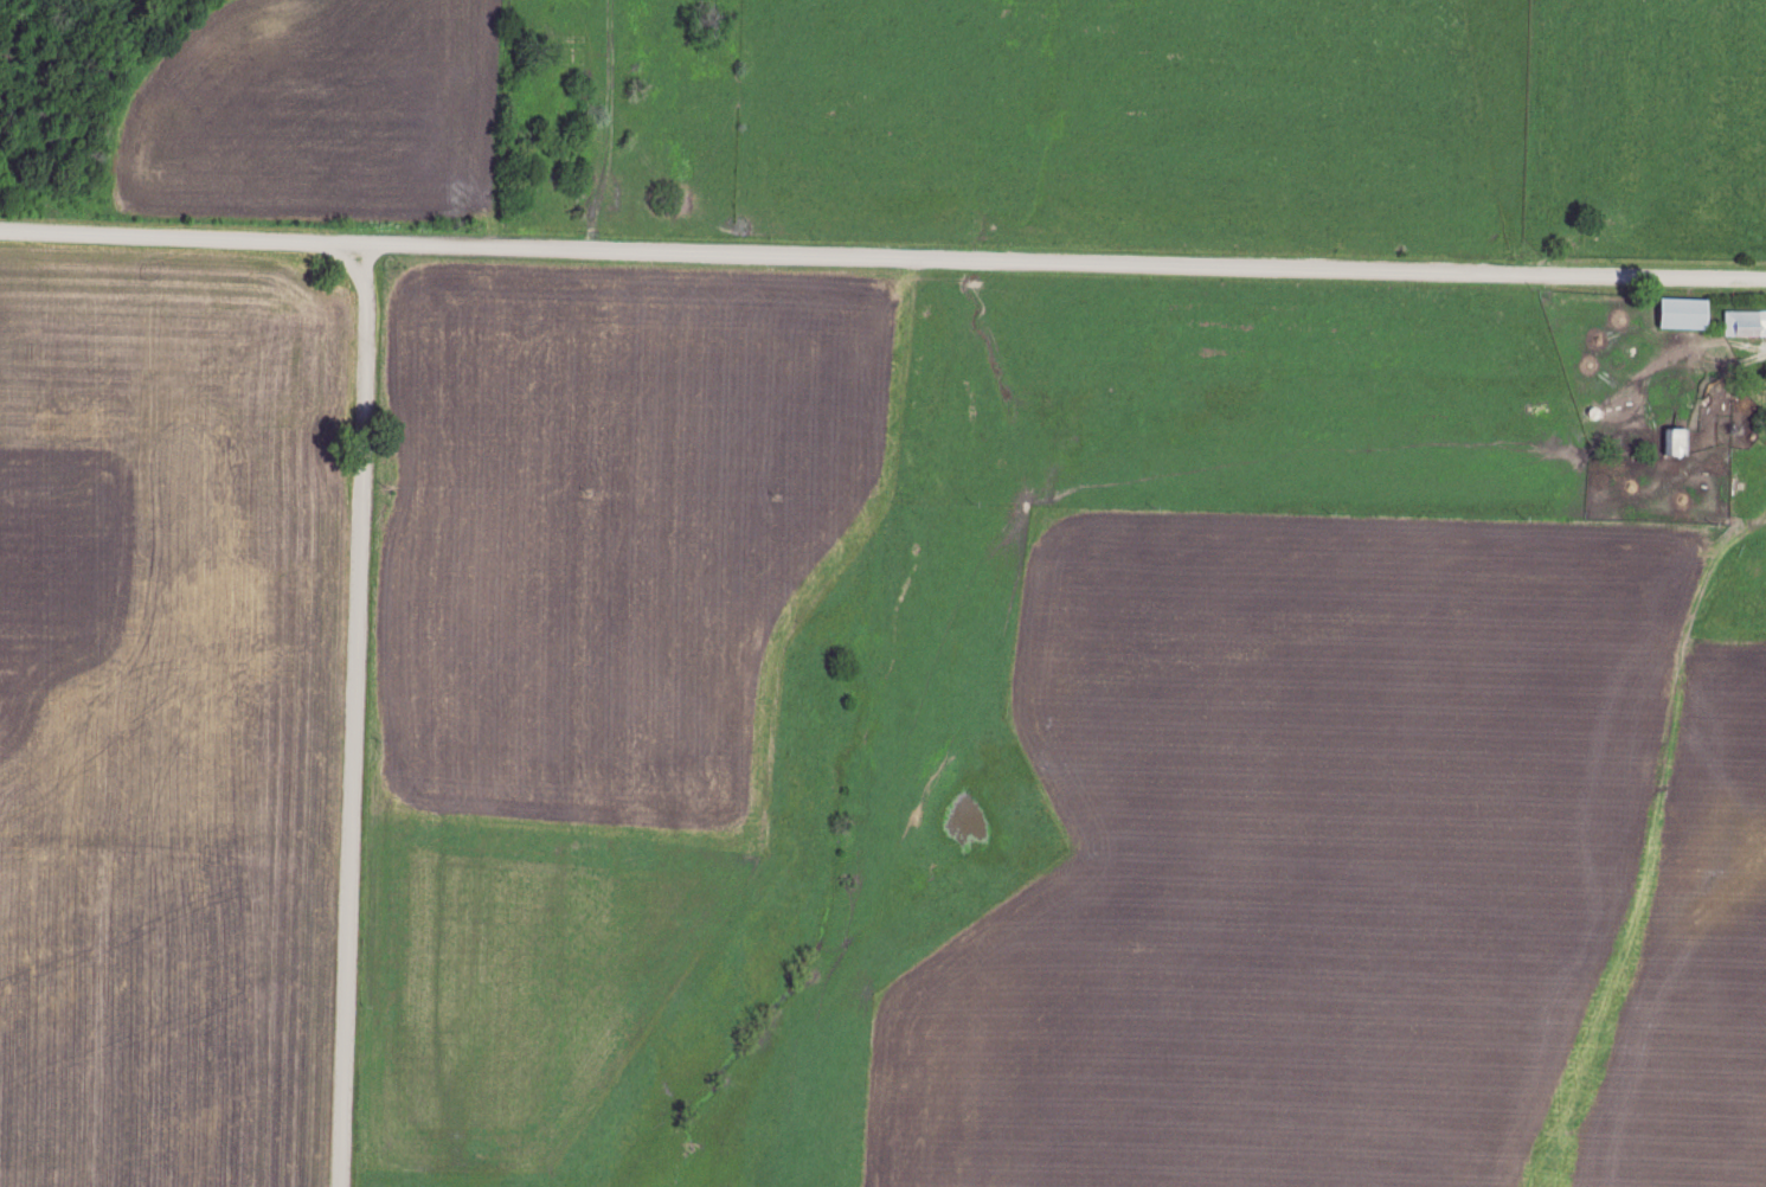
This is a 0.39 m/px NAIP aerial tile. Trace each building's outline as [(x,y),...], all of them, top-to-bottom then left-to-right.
[(1704,300),(1653,300),(1653,330),(1704,330),(1704,300)] [(1765,337),(1765,312),(1720,312),(1720,337),(1765,337)] [(1661,457),(1684,457),(1684,430),(1661,430),(1661,457)]
